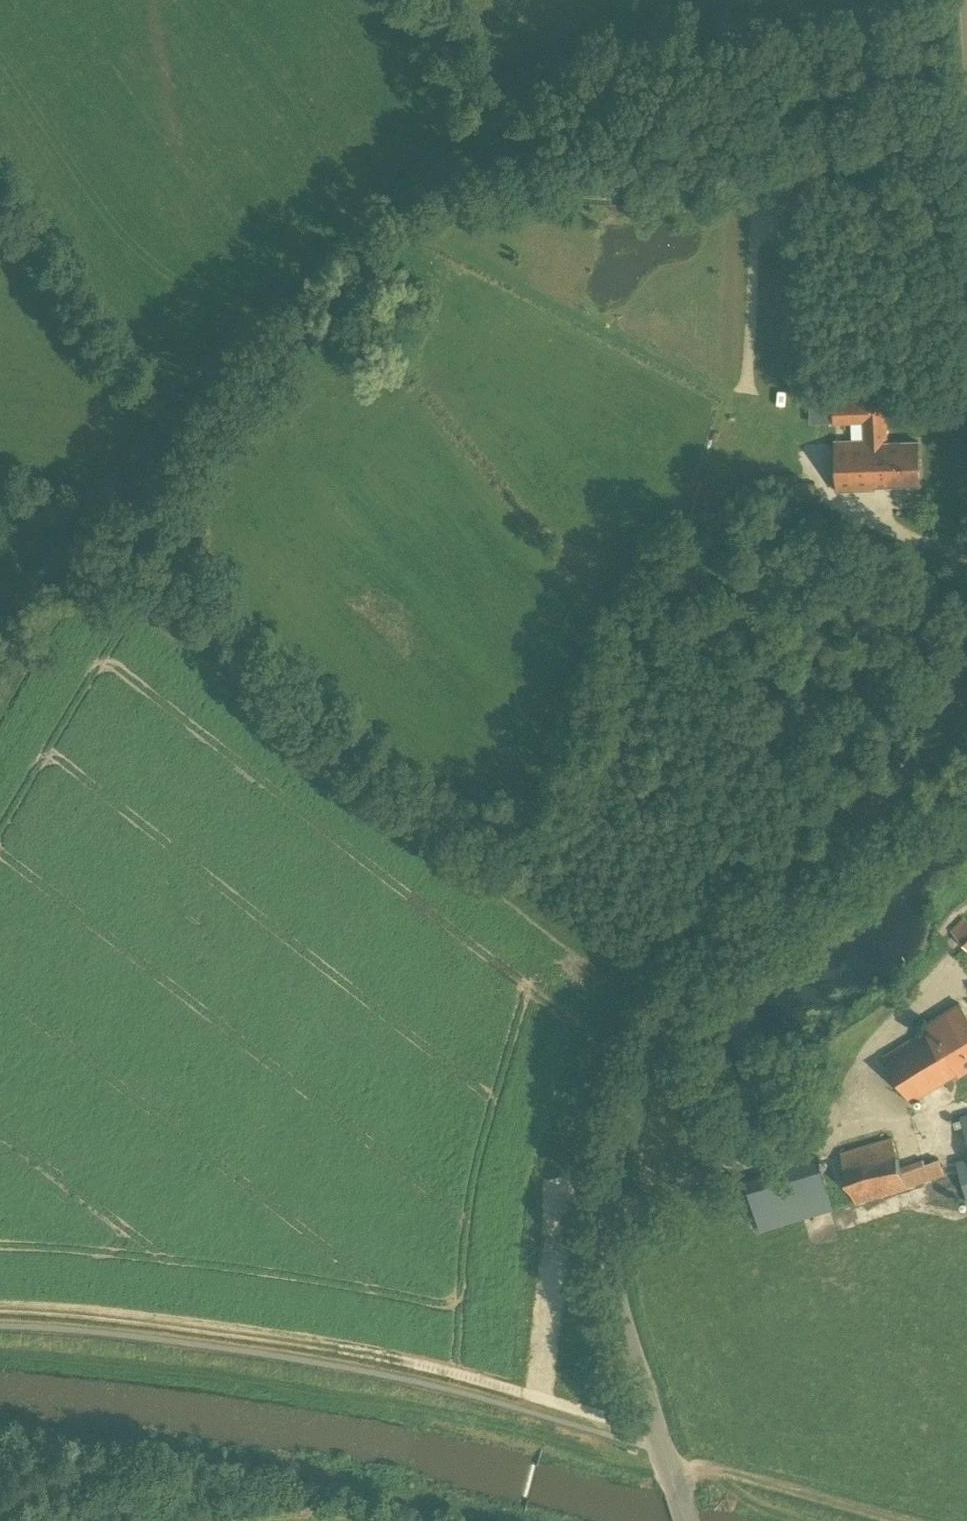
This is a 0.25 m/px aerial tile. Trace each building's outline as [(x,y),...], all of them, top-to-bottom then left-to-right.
[(835,440),(837,490),(874,488),(874,486),(920,484),(918,440),(886,441),(884,399),(833,401),(834,422),(864,421),(865,439),(835,440)] [(966,947),(966,920),(963,916),(950,929),(966,947)] [(960,1002),(923,1025),(926,1030),(883,1055),(911,1101),(959,1073),(960,1075),(966,1071),(966,1013),(960,1002)] [(894,1137),(842,1151),(856,1204),(906,1188),(945,1175),(939,1158),(925,1163),(923,1158),(902,1165),(894,1137)] [(966,1198),(966,1156),(956,1159),(966,1198)] [(820,1167),(748,1188),(761,1231),(833,1209),(820,1167)]
